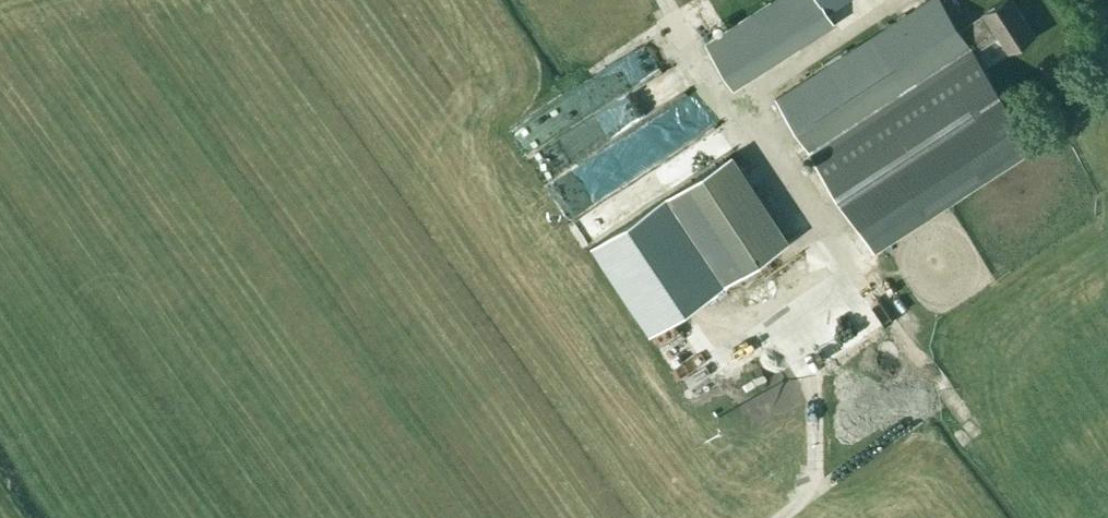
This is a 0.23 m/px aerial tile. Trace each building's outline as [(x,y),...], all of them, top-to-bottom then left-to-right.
[(706,44),(733,86),(833,20),(827,9),(841,0),(773,0),(706,44)] [(1018,121),(974,52),(999,36),(1008,51),(1034,34),(1013,0),(1002,0),(983,12),(984,13),(959,29),(941,0),(928,0),(775,98),(858,225),(1018,121)] [(726,156),(592,243),(648,330),(782,243),(726,156)] [(596,230),(625,213),(618,202),(589,218),(596,230)] [(800,371),(813,390),(823,383),(809,364),(800,371)] [(777,369),(747,382),(776,450),(807,437),(777,369)]
